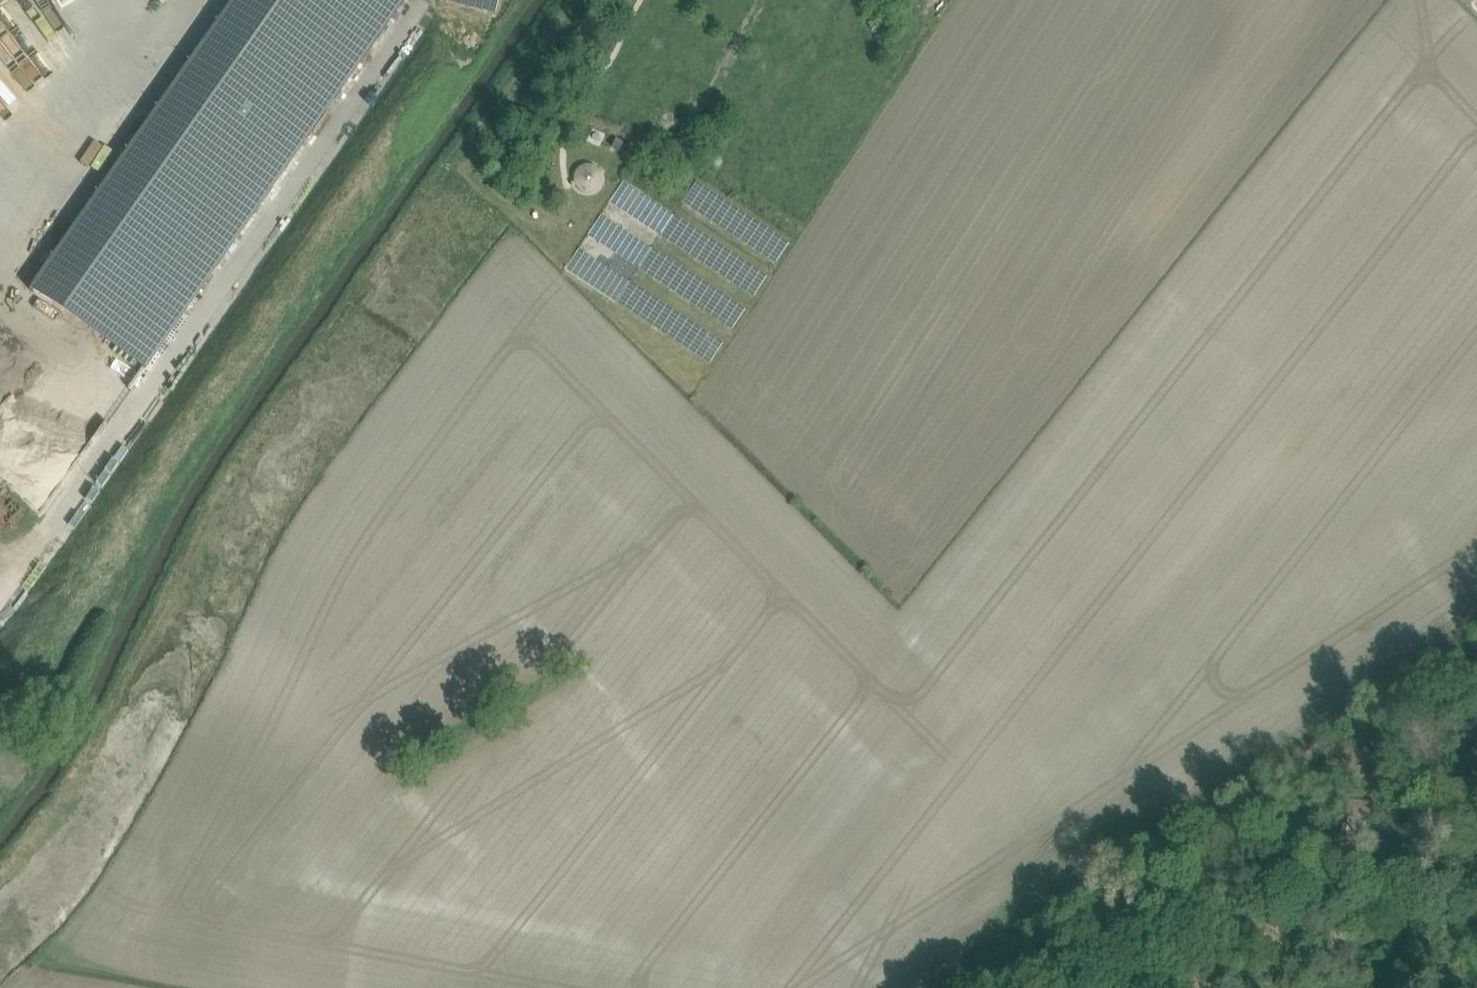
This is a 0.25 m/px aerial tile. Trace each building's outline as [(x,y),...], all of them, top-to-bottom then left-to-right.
[(28,289),(144,370),(403,0),(233,0),(28,289)] [(19,16),(47,59),(67,46),(39,3),(19,16)]
